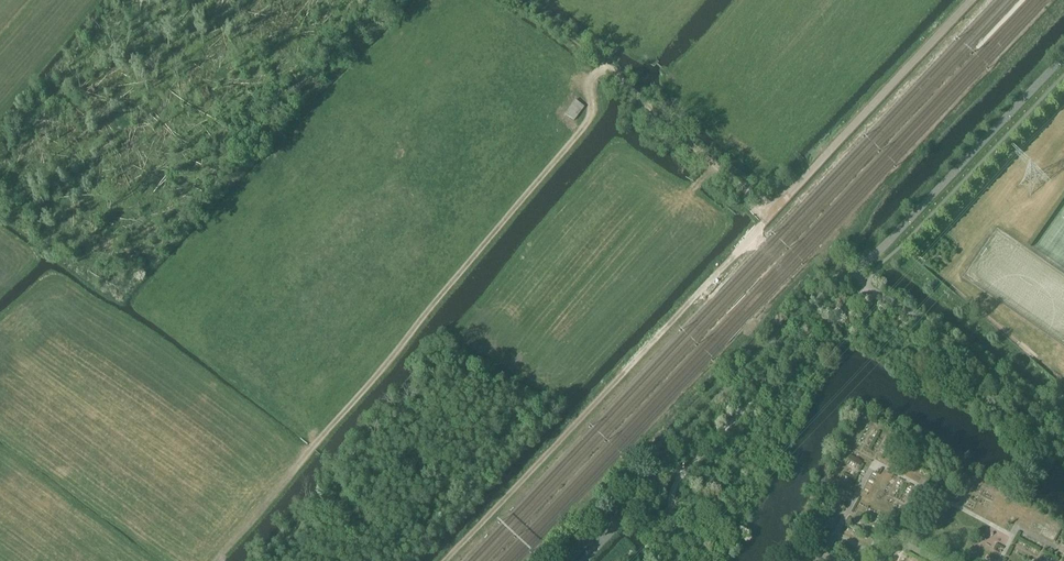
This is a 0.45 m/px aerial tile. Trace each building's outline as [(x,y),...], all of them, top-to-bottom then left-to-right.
[(576,100),(565,114),(573,121),(584,107),(576,100)]
